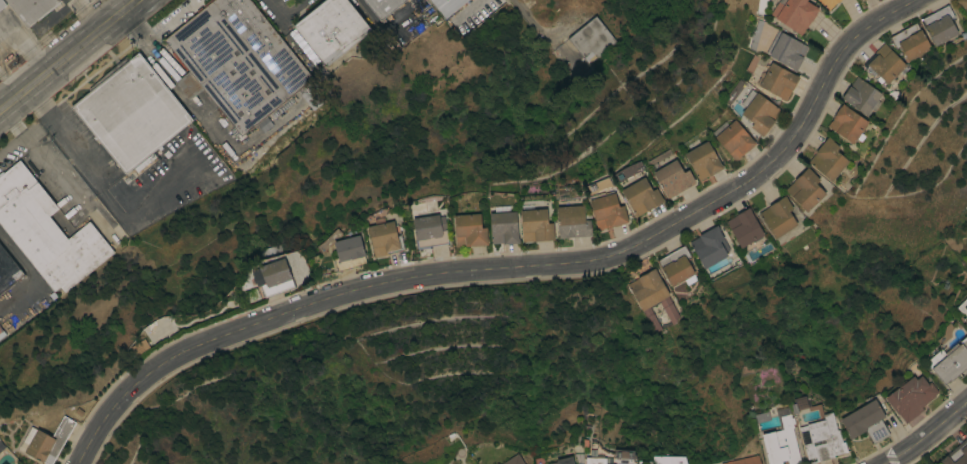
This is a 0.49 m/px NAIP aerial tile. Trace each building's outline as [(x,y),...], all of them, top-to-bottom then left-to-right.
[(26,27),(4,0),(60,0),(58,1),(59,2),(37,20),(36,19),(26,27)] [(163,40),(213,0),(250,0),(319,86),(316,88),(321,102),(312,110),(296,91),(240,136),(202,89),(189,99),(174,82),(188,71),(163,40)] [(292,26),(324,0),(346,0),(371,29),(326,67),(292,26)] [(380,20),(364,0),(405,0),(380,20)] [(444,18),(429,0),(467,0),(444,18)] [(769,14),(778,0),(806,0),(805,1),(813,6),(814,6),(818,9),(815,13),(816,13),(811,22),(810,21),(801,35),(769,14)] [(828,11),(817,0),(840,0),(828,11)] [(958,4),(955,0),(966,0),(966,14),(959,3),(958,4)] [(934,46),(925,30),(924,30),(918,19),(930,13),(931,14),(947,5),(954,17),(950,19),(957,33),(934,46)] [(595,16),(615,41),(588,64),(567,39),(595,16)] [(889,37),(915,23),(919,30),(920,29),(930,48),(918,55),(921,61),(910,67),(899,47),(895,49),(889,37)] [(780,32),(807,47),(802,57),(803,57),(795,71),(791,69),(792,69),(768,56),(780,32)] [(862,66),(874,54),(873,53),(883,43),(905,65),(891,79),(893,81),(890,85),(888,83),(886,84),(883,81),(880,84),(875,79),(879,76),(875,73),(873,76),(862,66)] [(192,119),(125,174),(70,106),(89,91),(88,89),(126,55),(129,59),(138,52),(192,119)] [(771,62),(795,75),(798,77),(785,101),(758,86),(771,62)] [(881,94),(877,100),(880,103),(873,112),(870,110),(866,116),(844,100),(843,101),(840,98),(849,86),(856,76),(881,94)] [(743,100),(742,100),(744,97),(744,98),(750,90),(755,93),(756,92),(781,111),(762,136),(750,127),(753,123),(740,114),(741,113),(736,109),(743,100)] [(860,133),(864,136),(860,142),(856,139),(853,144),(826,126),(829,121),(830,122),(832,119),(834,116),(833,116),(835,112),(839,106),(840,106),(842,103),(846,106),(846,107),(867,122),(860,133)] [(734,119),(755,143),(752,145),(753,146),(747,151),(746,150),(735,161),(714,137),(734,119)] [(831,182),(807,162),(815,153),(814,153),(828,136),(832,140),(831,141),(839,147),(836,151),(848,161),(831,182)] [(707,141),(720,164),(721,164),(723,168),(709,176),(709,175),(699,181),(684,154),(707,141)] [(155,157),(151,153),(131,169),(135,173),(155,157)] [(53,291),(0,226),(0,175),(19,159),(58,208),(48,216),(66,238),(88,221),(113,252),(63,292),(58,286),(53,291)] [(675,159),(683,173),(687,171),(694,183),(678,192),(678,193),(667,200),(658,184),(659,184),(652,173),(675,159)] [(806,212),(784,190),(793,181),(807,167),(819,180),(815,183),(825,194),(806,212)] [(644,177),(652,191),(656,188),(661,198),(662,198),(664,201),(636,217),(621,190),(644,177)] [(603,192),(604,193),(613,191),(613,193),(614,193),(618,207),(623,205),(628,222),(623,223),(623,224),(614,226),(613,226),(597,230),(589,200),(588,196),(603,192)] [(774,239),(758,214),(768,207),(768,206),(784,195),(786,199),(792,208),(788,211),(797,225),(774,239)] [(584,205),(585,213),(589,213),(590,217),(591,220),(590,220),(591,236),(559,238),(556,207),(584,205)] [(740,248),(725,221),(735,215),(748,207),(750,211),(763,235),(740,248)] [(546,208),(548,223),(552,223),(553,236),(554,236),(554,239),(522,242),(519,211),(546,208)] [(516,211),(518,238),(519,238),(519,243),(503,244),(503,243),(491,243),(489,213),(516,211)] [(480,213),(481,227),(486,227),(487,239),(487,244),(482,245),(483,245),(472,246),(472,245),(456,247),(453,215),(480,213)] [(438,214),(441,230),(445,229),(448,243),(429,246),(429,247),(416,249),(414,237),(415,237),(412,218),(438,214)] [(393,220),(397,236),(400,235),(403,249),(387,253),(388,254),(374,257),(367,226),(393,220)] [(704,268),(689,242),(699,236),(698,235),(716,225),(719,230),(718,230),(729,250),(725,252),(727,255),(704,268)] [(336,272),(333,259),(337,258),(333,242),(359,234),(365,255),(364,256),(366,263),(336,272)] [(692,258),(687,261),(694,274),(693,274),(696,278),(686,284),(683,280),(671,287),(655,260),(684,244),(692,258)] [(16,279),(0,292),(0,245),(23,274),(24,276),(17,281),(16,279)] [(264,298),(259,285),(257,286),(251,270),(284,258),(295,287),(264,298)] [(641,311),(626,284),(637,278),(653,268),(669,295),(641,311)] [(244,292),(256,287),(260,298),(247,302),(244,292)] [(966,335),(966,336),(966,365),(966,367),(965,368),(966,370),(966,372),(963,375),(960,372),(950,381),(949,380),(944,384),(928,365),(931,362),(928,359),(940,349),(944,353),(956,343),(958,345),(960,343),(959,342),(966,335)] [(921,407),(923,410),(905,423),(898,414),(897,415),(884,398),(897,388),(897,385),(905,380),(907,380),(913,376),(915,379),(920,375),(927,384),(930,382),(938,392),(934,394),(935,396),(921,407)] [(874,399),(884,417),(880,419),(889,435),(873,444),(865,430),(850,439),(847,436),(848,435),(839,419),(874,399)] [(798,427),(806,425),(806,424),(823,419),(822,414),(832,412),(836,430),(838,430),(842,442),(844,441),(847,452),(833,455),(834,457),(807,463),(816,461),(815,457),(806,460),(798,427)] [(792,428),(800,463),(787,463),(786,460),(781,461),(782,463),(768,463),(761,434),(782,429),(779,416),(790,414),(791,418),(792,417),(794,423),(792,424),(793,428),(792,428)] [(75,422),(51,463),(46,463),(43,462),(42,463),(23,452),(37,429),(51,437),(63,415),(75,422)] [(939,461),(966,437),(966,463),(942,463),(939,461)] [(517,453),(524,463),(499,463),(517,453)] [(757,454),(759,463),(720,463),(757,454)] [(571,456),(573,463),(544,463),(556,461),(555,460),(571,456)] [(605,458),(605,463),(585,463),(585,457),(595,457),(596,456),(603,456),(603,458),(605,458)]
